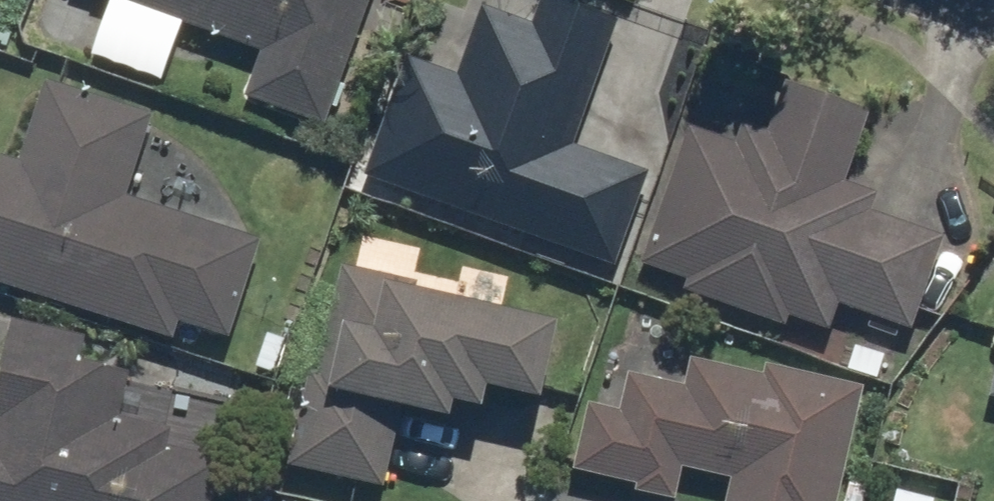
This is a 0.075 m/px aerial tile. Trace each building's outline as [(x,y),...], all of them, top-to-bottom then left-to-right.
[(364,0),(89,0),(99,3),(79,63),(154,88),(174,31),(250,57),(234,103),(319,132),(364,0)] [(353,182),(611,277),(647,180),(572,152),(618,30),(538,0),(532,0),(521,28),(473,10),(446,82),(397,63),(353,182)] [(164,346),(169,328),(219,344),(252,243),(119,201),(145,121),(36,86),(10,168),(0,165),(0,294),(164,346)] [(679,131),(630,270),(676,286),(673,294),(778,331),(781,323),(820,337),(830,308),(904,335),(938,239),(863,213),(868,197),(837,186),(862,117),(777,86),(759,136),(733,126),(726,147),(679,131)] [(320,269),(273,471),(376,495),(394,419),(432,427),(435,413),(465,420),(470,399),(524,412),(543,331),(403,298),(405,289),(320,269)] [(215,464),(157,451),(162,432),(112,421),(122,377),(74,367),(79,343),(0,325),(0,500),(206,500),(215,464)] [(856,392),(754,368),(752,379),(680,362),(673,391),(618,379),(610,414),(577,406),(561,475),(627,491),(626,496),(646,500),(666,500),(673,473),(721,484),(717,500),(831,500),(856,392)]
